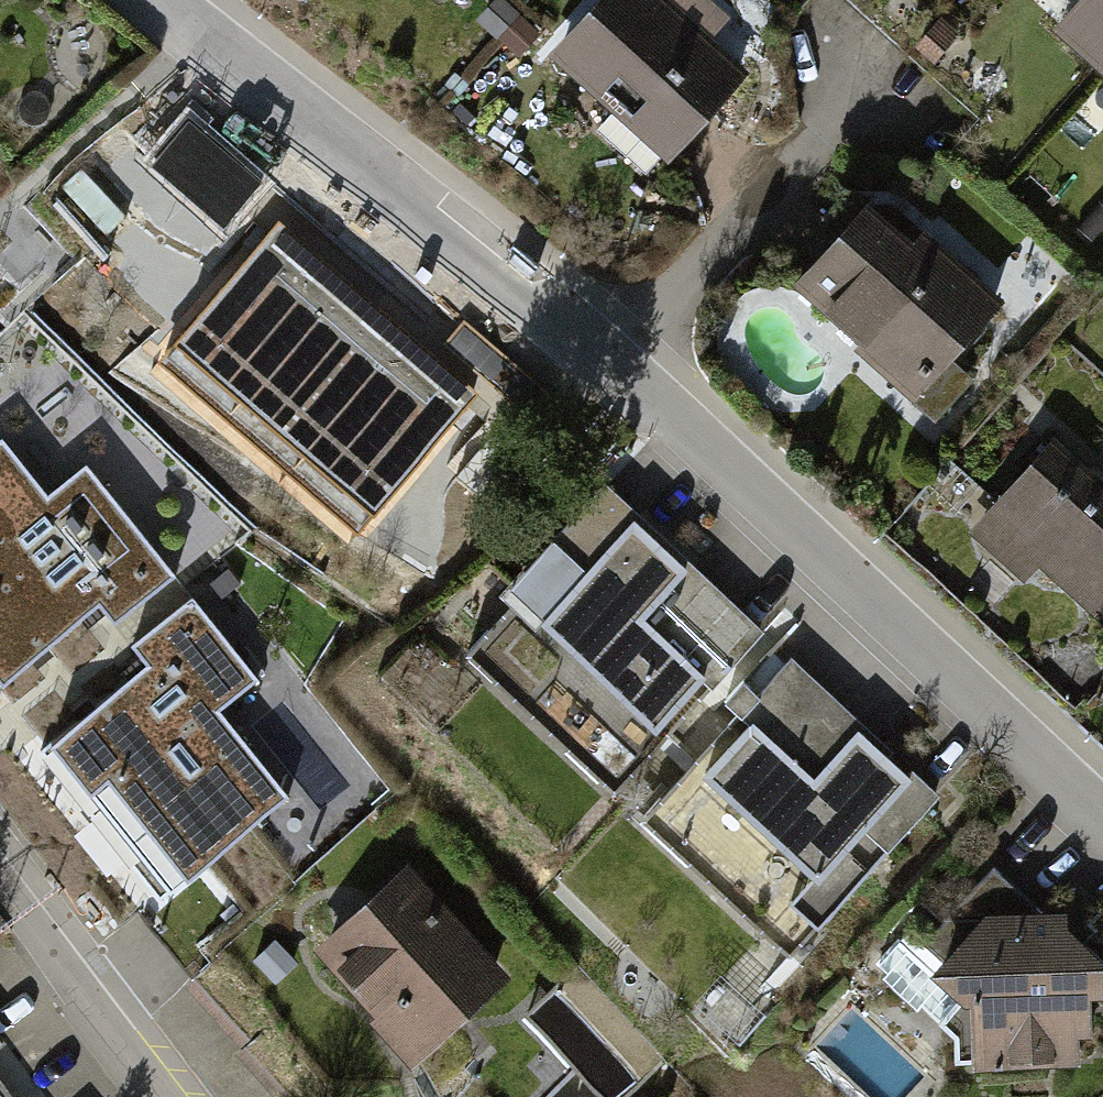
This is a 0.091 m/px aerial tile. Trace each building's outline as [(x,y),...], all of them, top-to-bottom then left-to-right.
[(539,58),(656,163),(738,72),(658,0),(592,0),(539,58)] [(1049,21),(1091,58),(1102,44),(1102,0),(1068,0),(1049,21)] [(1091,58),(1102,69),(1102,44),(1091,58)] [(189,122),(151,167),(222,228),(261,182),(189,122)] [(859,204),(786,281),(929,417),(961,384),(939,363),(995,305),(919,233),(905,248),(859,204)] [(281,224),(164,360),(361,529),(478,393),(523,431),(553,395),(465,319),(433,356),(281,224)] [(0,440),(0,675),(95,603),(110,622),(172,574),(85,461),(42,494),(0,440)] [(966,527),(1015,571),(1027,558),(1102,625),(1102,493),(1043,440),(966,527)] [(600,491),(526,573),(679,710),(753,628),(600,491)] [(526,573),(452,656),(605,793),(679,710),(526,573)] [(253,678),(190,595),(129,642),(144,662),(46,736),(84,785),(104,770),(180,870),(281,793),(215,707),(253,678)] [(776,649),(699,730),(858,877),(934,796),(776,649)] [(699,730),(623,812),(782,959),(858,877),(699,730)] [(500,981),(394,866),(304,949),(410,1064),(500,981)] [(1065,906),(978,911),(924,973),(969,1011),(969,1058),(1071,1058),(1097,966),(1065,906)] [(744,1028),(762,1006),(722,972),(704,993),(744,1028)] [(584,1082),(536,1010),(506,1030),(551,1096),(561,1096),(584,1082)]
